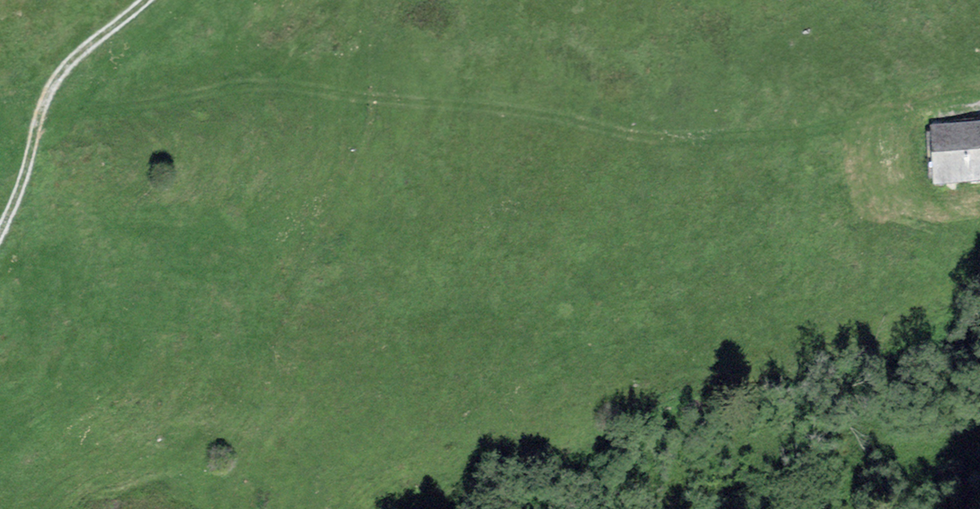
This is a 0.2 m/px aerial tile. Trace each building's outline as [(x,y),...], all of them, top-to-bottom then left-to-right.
[(927,126),(931,189),(979,186),(979,123),(927,126)]
